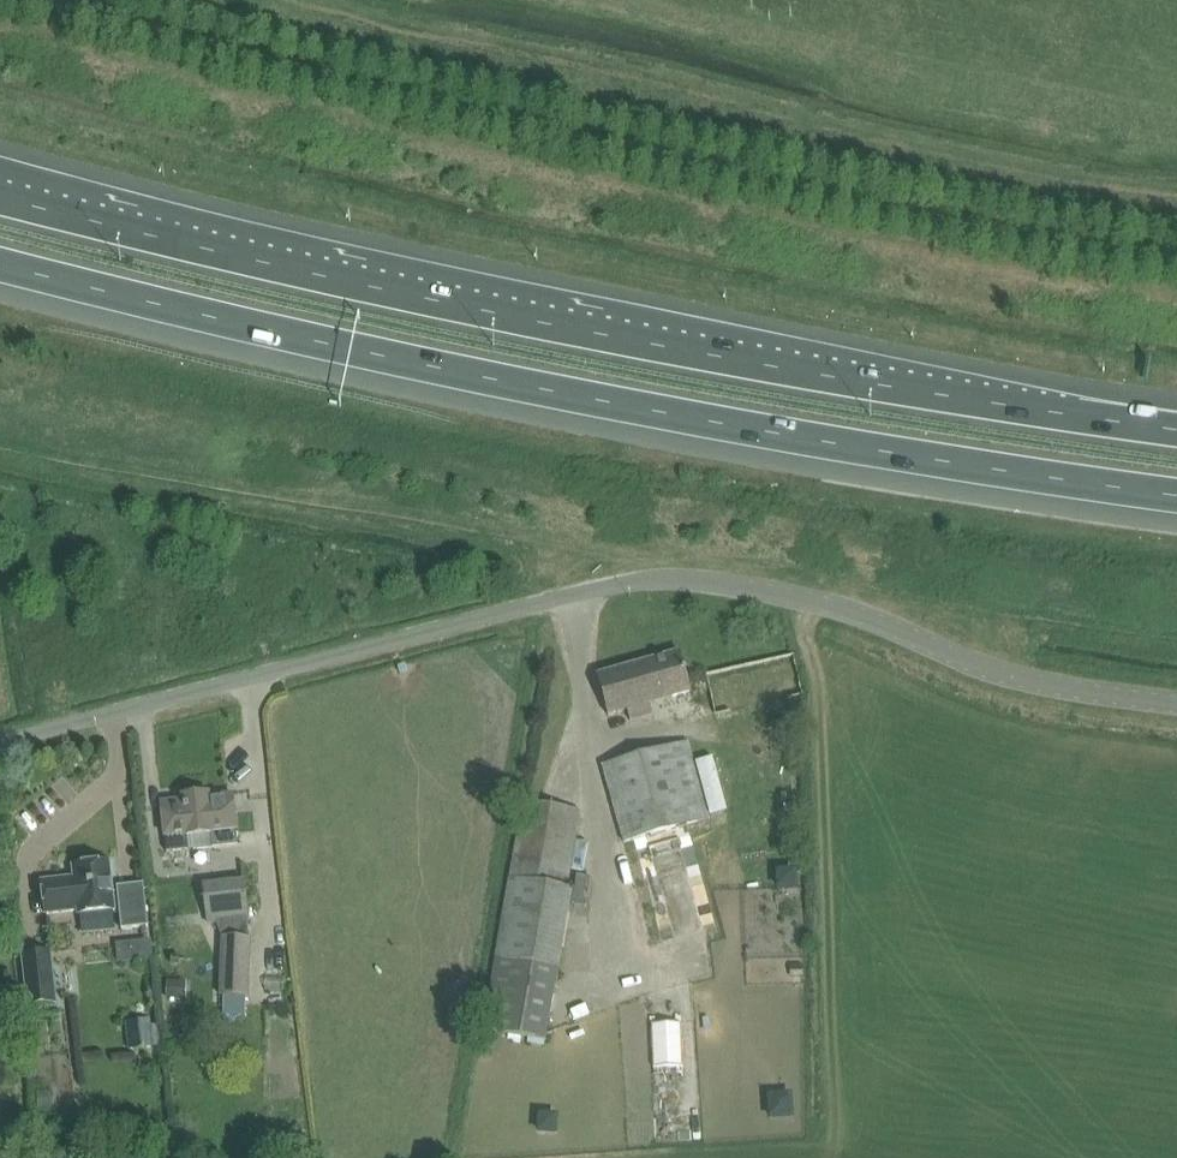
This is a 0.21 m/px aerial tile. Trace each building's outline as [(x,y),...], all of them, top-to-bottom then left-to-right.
[(681,652),(597,676),(608,715),(627,710),(631,722),(654,715),(650,703),(672,697),(692,692),(681,652)] [(715,716),(803,695),(794,655),(706,675),(713,705),(704,709),(707,717),(714,714),(715,716)] [(764,709),(735,715),(741,746),(770,740),(764,709)] [(688,742),(603,766),(609,789),(625,844),(702,822),(710,820),(709,818),(695,765),(688,742)] [(162,803),(167,853),(238,845),(233,795),(209,797),(209,794),(183,797),(183,801),(162,803)] [(528,1043),(544,1046),(581,811),(526,799),(483,1027),(529,1036),(528,1043)] [(63,879),(42,882),(45,906),(46,915),(79,912),(80,916),(114,912),(115,912),(112,887),(109,863),(73,867),(74,878),(75,884),(64,885),(63,879)] [(251,916),(247,878),(204,882),(207,924),(216,924),(223,939),(219,995),(226,996),(224,1013),(245,1015),(247,996),(251,936),(249,937),(247,916),(251,916)] [(149,927),(144,885),(118,888),(122,930),(149,927)] [(29,1006),(57,1003),(51,950),(23,953),(29,1006)] [(181,983),(166,983),(166,998),(181,998),(181,983)] [(128,1050),(161,1045),(158,1024),(151,1025),(150,1018),(125,1021),(128,1050)] [(52,1092),(37,1093),(38,1108),(53,1106),(52,1092)] [(790,1095),(770,1096),(771,1115),(791,1114),(790,1095)] [(541,1115),(540,1130),(555,1131),(556,1115),(541,1115)]
